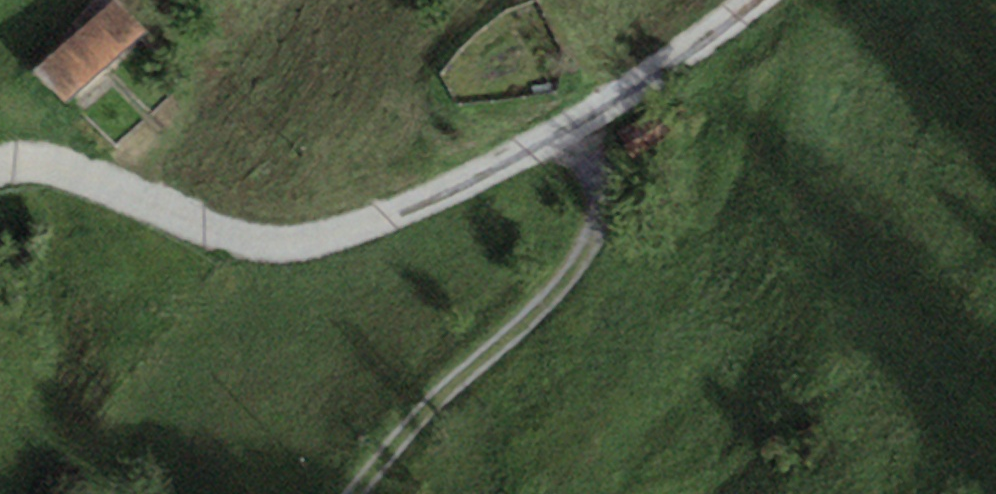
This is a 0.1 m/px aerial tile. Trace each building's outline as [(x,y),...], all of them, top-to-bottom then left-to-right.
[(121,0),(115,0),(35,69),(63,102),(147,30),(121,0)] [(647,115),(617,132),(631,156),(661,139),(647,115)]
